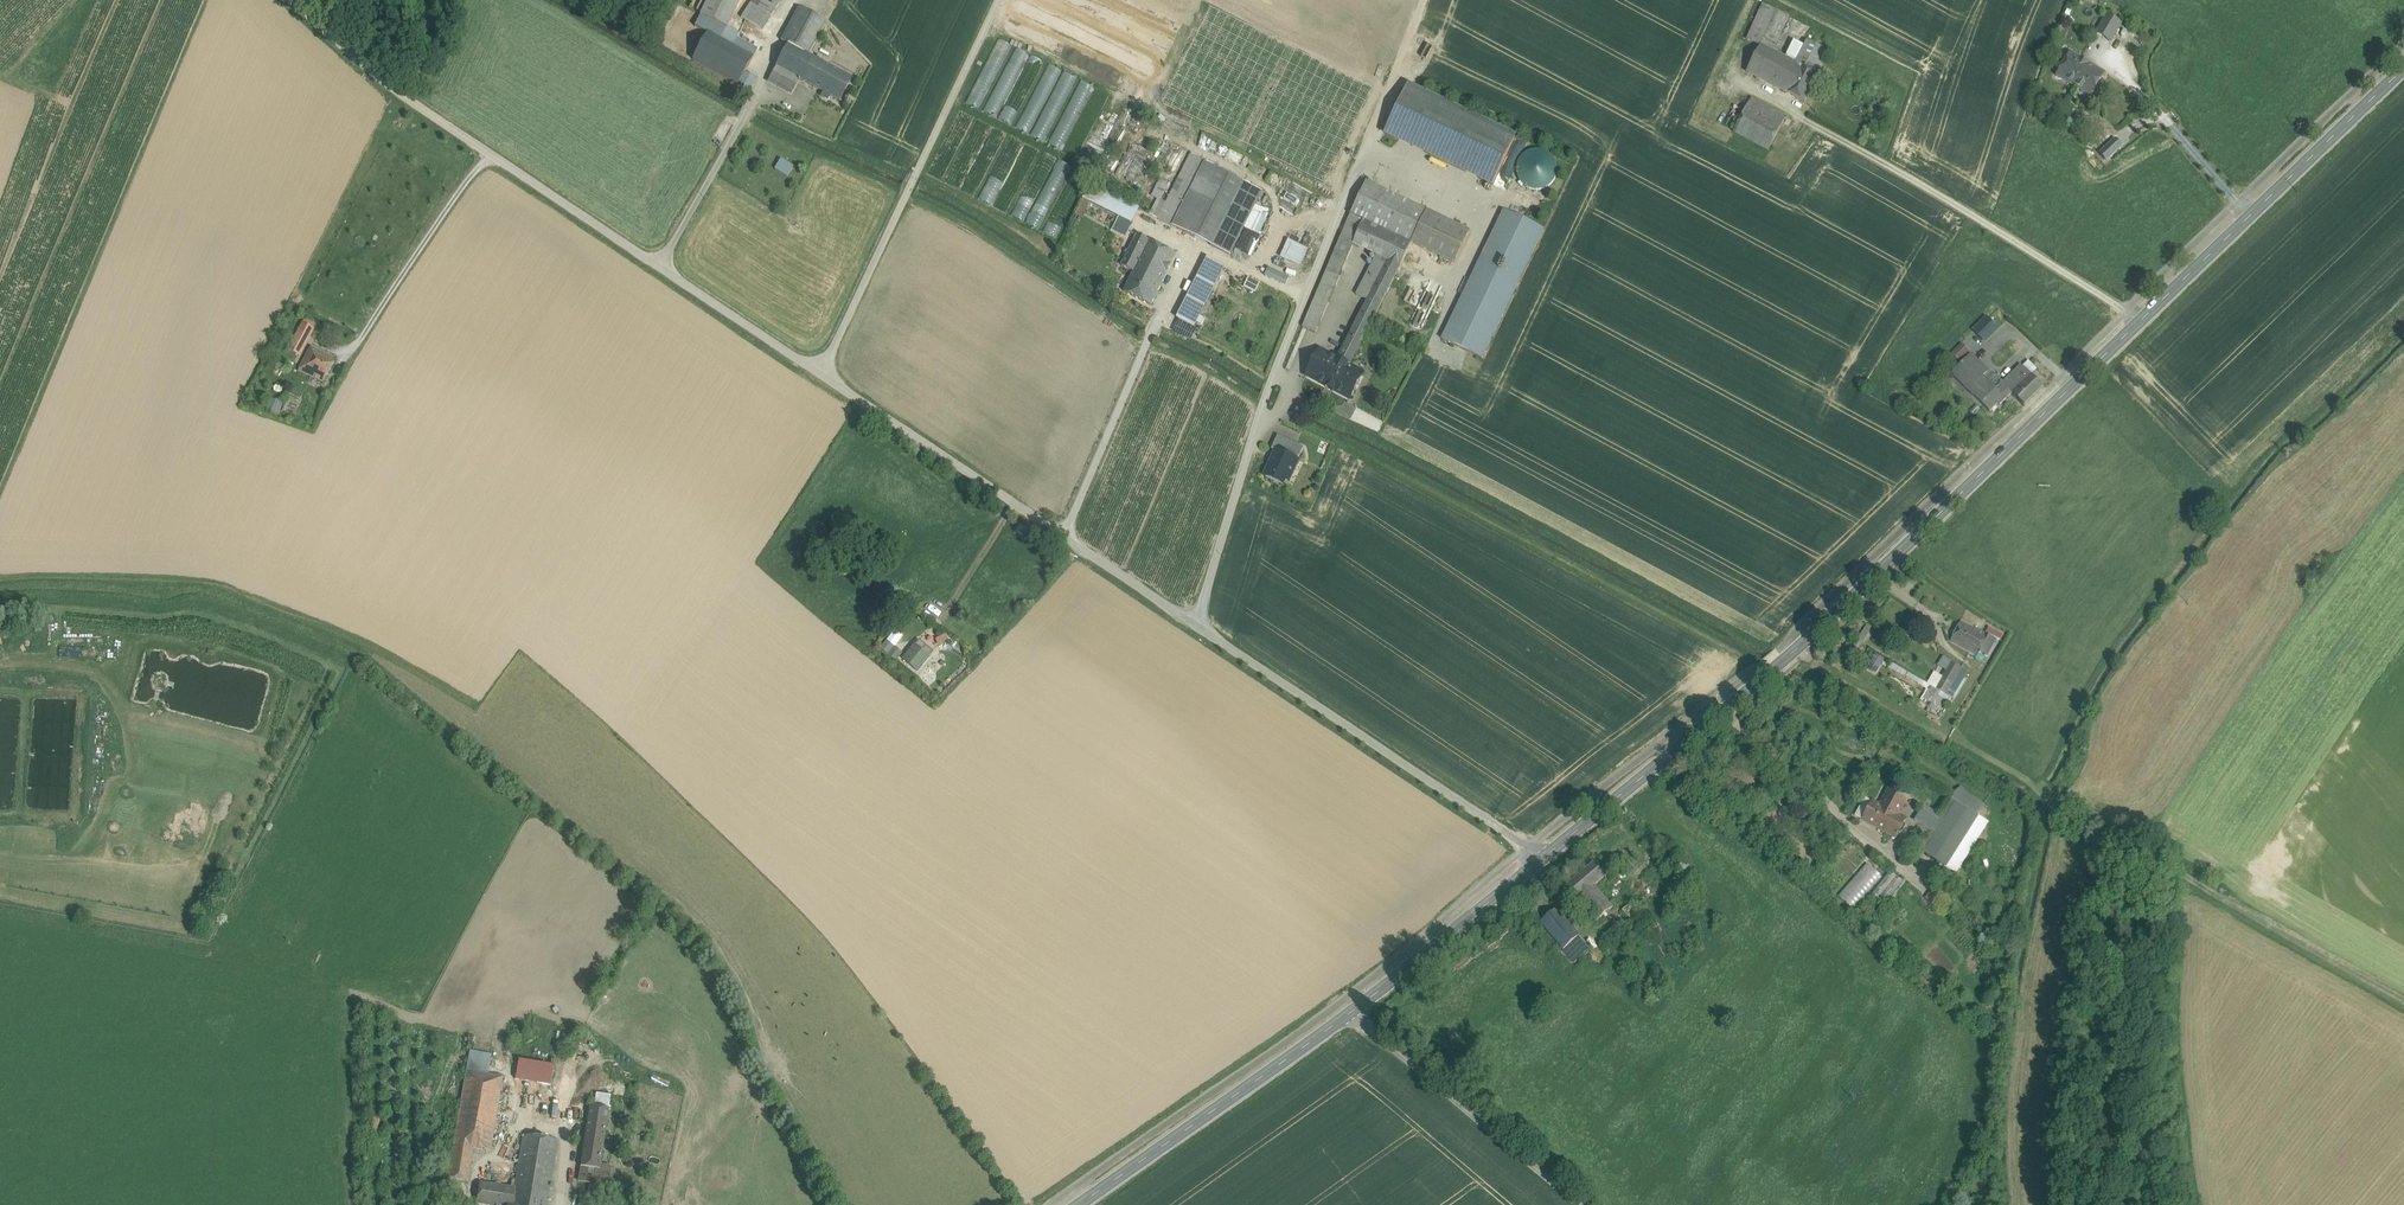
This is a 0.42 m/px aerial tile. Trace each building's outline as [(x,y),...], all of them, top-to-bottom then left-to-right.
[(700,16),(727,28),(740,0),(708,0),(700,16)] [(750,4),(741,18),(763,30),(780,3),(774,0),(763,0),(758,8),(750,4)] [(750,4),(758,8),(763,0),(753,0),(750,4)] [(1763,6),(1751,32),(1764,38),(1776,11),(1763,6)] [(1776,11),(1764,38),(1777,44),(1789,17),(1776,11)] [(818,27),(795,15),(786,32),(781,41),(787,45),(805,54),(818,27)] [(739,35),(727,28),(700,16),(695,27),(707,34),(708,33),(753,58),(757,50),(737,39),(739,35)] [(2121,24),(2107,16),(2097,34),(2110,42),(2121,24)] [(2068,31),(2061,28),(2059,35),(2066,37),(2068,31)] [(753,58),(708,33),(707,34),(693,60),(738,85),(744,73),(753,58)] [(982,109),(1009,44),(996,38),(968,103),(982,109)] [(1762,38),(1760,44),(1772,49),(1775,43),(1762,38)] [(1830,54),(1807,42),(1797,63),(1796,62),(1795,65),(1800,67),(1802,69),(1819,75),(1830,54)] [(805,54),(787,45),(776,67),(800,80),(812,58),(806,55),(805,54)] [(998,118),(1028,53),(1015,47),(985,112),(998,118)] [(1795,65),(1760,47),(1747,72),(1787,93),(1800,67),(1795,65)] [(2105,74),(2070,53),(2056,76),(2091,98),(2105,74)] [(824,65),(812,58),(800,80),(798,82),(799,83),(800,81),(812,87),(813,86),(812,86),(824,65)] [(1029,133),(1062,71),(1049,64),(1016,126),(1029,133)] [(851,79),(824,65),(812,86),(813,86),(812,87),(839,102),(851,79)] [(800,80),(776,67),(767,82),(792,95),(798,82),(800,80)] [(1819,75),(1802,69),(1800,67),(1787,93),(1805,103),(1819,75)] [(1047,142),(1074,76),(1060,71),(1033,136),(1047,142)] [(756,80),(744,73),(738,85),(749,92),(756,80)] [(1051,145),(1065,150),(1091,86),(1078,80),(1051,145)] [(1515,138),(1408,87),(1386,134),(1493,185),(1515,138)] [(1765,107),(1751,100),(1746,109),(1760,116),(1765,107)] [(999,118),(1012,124),(1018,111),(1005,105),(999,118)] [(1771,110),(1765,107),(1760,116),(1781,127),(1786,118),(1778,113),(1772,109),(1771,110)] [(1760,116),(1746,109),(1734,133),(1768,151),(1780,130),(1781,127),(1760,116)] [(1781,127),(1780,130),(1785,133),(1792,121),(1786,118),(1781,127)] [(1556,178),(1557,170),(1555,163),(1551,156),(1544,152),(1537,151),(1529,152),(1523,157),(1518,163),(1517,171),(1519,179),(1523,185),(1530,189),(1537,191),(1545,189),(1551,185),(1556,178)] [(1043,152),(1012,216),(1025,222),(1055,158),(1043,152)] [(1191,154),(1159,219),(1173,227),(1205,163),(1205,164),(1206,162),(1191,154)] [(1059,160),(1026,222),(1039,229),(1072,166),(1059,160)] [(797,172),(780,162),(774,171),(791,182),(797,172)] [(1205,164),(1205,163),(1173,227),(1230,255),(1262,192),(1205,164)] [(990,205),(1003,184),(991,177),(978,198),(990,205)] [(1160,179),(1152,196),(1160,201),(1169,184),(1160,179)] [(1068,183),(1045,232),(1057,238),(1080,189),(1068,183)] [(1428,212),(1366,183),(1351,215),(1363,221),(1396,237),(1412,244),(1428,212)] [(1140,209),(1090,185),(1083,200),(1119,218),(1132,224),(1140,209)] [(1504,211),(1442,340),(1482,359),(1544,230),(1504,211)] [(1428,212),(1412,244),(1455,264),(1470,232),(1428,212)] [(1351,215),(1327,272),(1340,278),(1354,245),(1353,245),(1363,221),(1351,215)] [(1132,224),(1119,218),(1113,230),(1126,236),(1132,224)] [(1396,237),(1363,221),(1353,245),(1354,245),(1376,256),(1385,260),(1396,237)] [(1176,255),(1137,235),(1122,266),(1134,272),(1161,285),(1176,255)] [(1396,237),(1385,260),(1400,267),(1412,244),(1396,237)] [(1367,301),(1337,360),(1347,365),(1349,366),(1400,267),(1385,260),(1376,256),(1356,295),(1367,301)] [(1210,259),(1179,320),(1194,328),(1225,266),(1210,259)] [(1161,285),(1134,272),(1124,293),(1151,306),(1161,285)] [(1231,283),(1246,287),(1249,276),(1234,272),(1231,283)] [(1327,272),(1303,328),(1316,334),(1340,278),(1327,272)] [(1427,288),(1419,285),(1416,293),(1420,294),(1408,326),(1423,331),(1439,285),(1429,281),(1427,288)] [(318,322),(306,316),(303,322),(304,322),(314,329),(318,322)] [(1987,319),(1974,331),(1985,342),(1998,330),(1987,319)] [(314,329),(304,322),(299,331),(309,336),(314,329)] [(299,331),(289,350),(299,356),(309,336),(299,331)] [(1951,352),(1959,361),(1969,352),(1961,343),(1951,352)] [(336,359),(311,347),(298,371),(323,383),(336,359)] [(1337,360),(1320,350),(1306,377),(1298,392),(1311,398),(1319,384),(1329,389),(1334,380),(1338,382),(1347,365),(1337,360)] [(1970,356),(1953,373),(1961,381),(1970,372),(1970,373),(1979,365),(1970,356)] [(1349,366),(1347,365),(1338,382),(1334,380),(1329,389),(1350,400),(1364,374),(1349,366)] [(1979,365),(1970,373),(1970,372),(1961,381),(1962,382),(1960,383),(1966,389),(1968,388),(1975,395),(1987,383),(1981,378),(1987,372),(1979,365)] [(2044,389),(2021,365),(1996,390),(1989,382),(1987,383),(1975,395),(1974,396),(1989,413),(1998,404),(1999,406),(2012,394),(2025,408),(2044,389)] [(283,403),(271,399),(267,410),(278,414),(283,403)] [(1292,443),(1278,436),(1272,450),(1276,452),(1277,450),(1287,455),(1292,443)] [(1304,448),(1292,443),(1287,455),(1298,460),(1304,448)] [(1287,455),(1277,450),(1276,452),(1265,477),(1292,489),(1293,487),(1287,484),(1293,470),(1294,471),(1298,462),(1298,461),(1298,460),(1287,455)] [(1984,634),(1960,623),(1951,642),(1978,657),(1980,654),(1986,657),(1996,640),(1984,634)] [(1856,639),(1861,643),(1872,628),(1867,624),(1856,639)] [(1988,626),(1984,634),(1996,640),(1998,641),(2003,633),(1988,626)] [(945,636),(935,641),(938,647),(948,641),(945,636)] [(919,640),(911,650),(918,655),(921,652),(928,658),(933,651),(919,640)] [(902,654),(894,647),(888,654),(896,662),(902,654)] [(911,650),(903,660),(916,671),(928,658),(921,652),(918,655),(911,650)] [(1866,669),(1877,674),(1884,658),(1873,653),(1866,669)] [(1951,662),(1936,689),(1952,699),(1968,672),(1951,662)] [(1952,699),(1936,689),(1934,692),(1931,690),(1926,700),(1932,704),(1934,701),(1947,708),(1952,699)] [(1890,789),(1880,807),(1865,799),(1855,817),(1895,838),(1896,836),(1897,837),(1898,835),(1897,835),(1898,832),(1900,833),(1902,833),(1905,827),(1905,825),(1903,824),(1905,819),(1898,815),(1907,799),(1890,789)] [(1946,799),(1930,789),(1922,803),(1937,813),(1946,799)] [(1951,800),(1957,804),(1977,817),(1983,807),(1957,790),(1951,800)] [(1957,804),(1951,800),(1941,816),(1938,821),(1931,832),(1920,850),(1925,854),(1931,844),(1957,804)] [(1957,804),(1931,844),(1951,857),(1977,817),(1957,804)] [(1924,806),(1922,810),(1938,821),(1941,816),(1924,806)] [(1938,821),(1922,810),(1915,821),(1931,832),(1938,821)] [(1977,817),(1951,857),(1945,867),(1954,872),(1986,823),(1977,817)] [(1925,854),(1945,867),(1951,857),(1931,844),(1925,854)] [(1881,874),(1865,861),(1830,904),(1846,917),(1881,874)] [(1594,863),(1566,886),(1578,900),(1579,899),(1595,886),(1605,877),(1594,863)] [(1662,867),(1654,875),(1658,880),(1667,872),(1662,867)] [(1888,874),(1876,889),(1888,898),(1900,882),(1888,874)] [(1946,892),(1934,884),(1925,898),(1936,906),(1946,892)] [(1613,907),(1595,886),(1579,899),(1597,921),(1603,915),(1605,917),(1607,916),(1605,914),(1613,907)] [(1636,914),(1629,905),(1622,911),(1630,919),(1636,914)] [(1579,936),(1557,910),(1541,924),(1563,950),(1564,949),(1577,938),(1579,936)] [(1577,938),(1564,949),(1575,961),(1588,950),(1577,938)] [(471,1053),(467,1074),(488,1078),(491,1056),(471,1053)] [(454,1148),(476,1152),(491,1154),(504,1080),(497,1079),(497,1082),(487,1081),(488,1078),(467,1074),(454,1148)] [(609,1113),(591,1110),(588,1133),(606,1136),(609,1113)] [(606,1136),(588,1133),(584,1156),(603,1159),(606,1136)] [(559,1145),(525,1140),(516,1191),(515,1198),(539,1202),(539,1199),(550,1200),(559,1145)] [(476,1152),(454,1148),(452,1157),(474,1161),(476,1152)] [(603,1159),(584,1156),(582,1169),(601,1172),(602,1166),(603,1159)] [(474,1161),(452,1157),(451,1166),(472,1170),(474,1161)] [(472,1170),(451,1166),(448,1181),(470,1184),(472,1170)] [(601,1172),(582,1169),(580,1169),(578,1183),(608,1187),(611,1167),(602,1166),(601,1172)] [(482,1185),(479,1204),(514,1204),(515,1198),(516,1191),(482,1185)]
